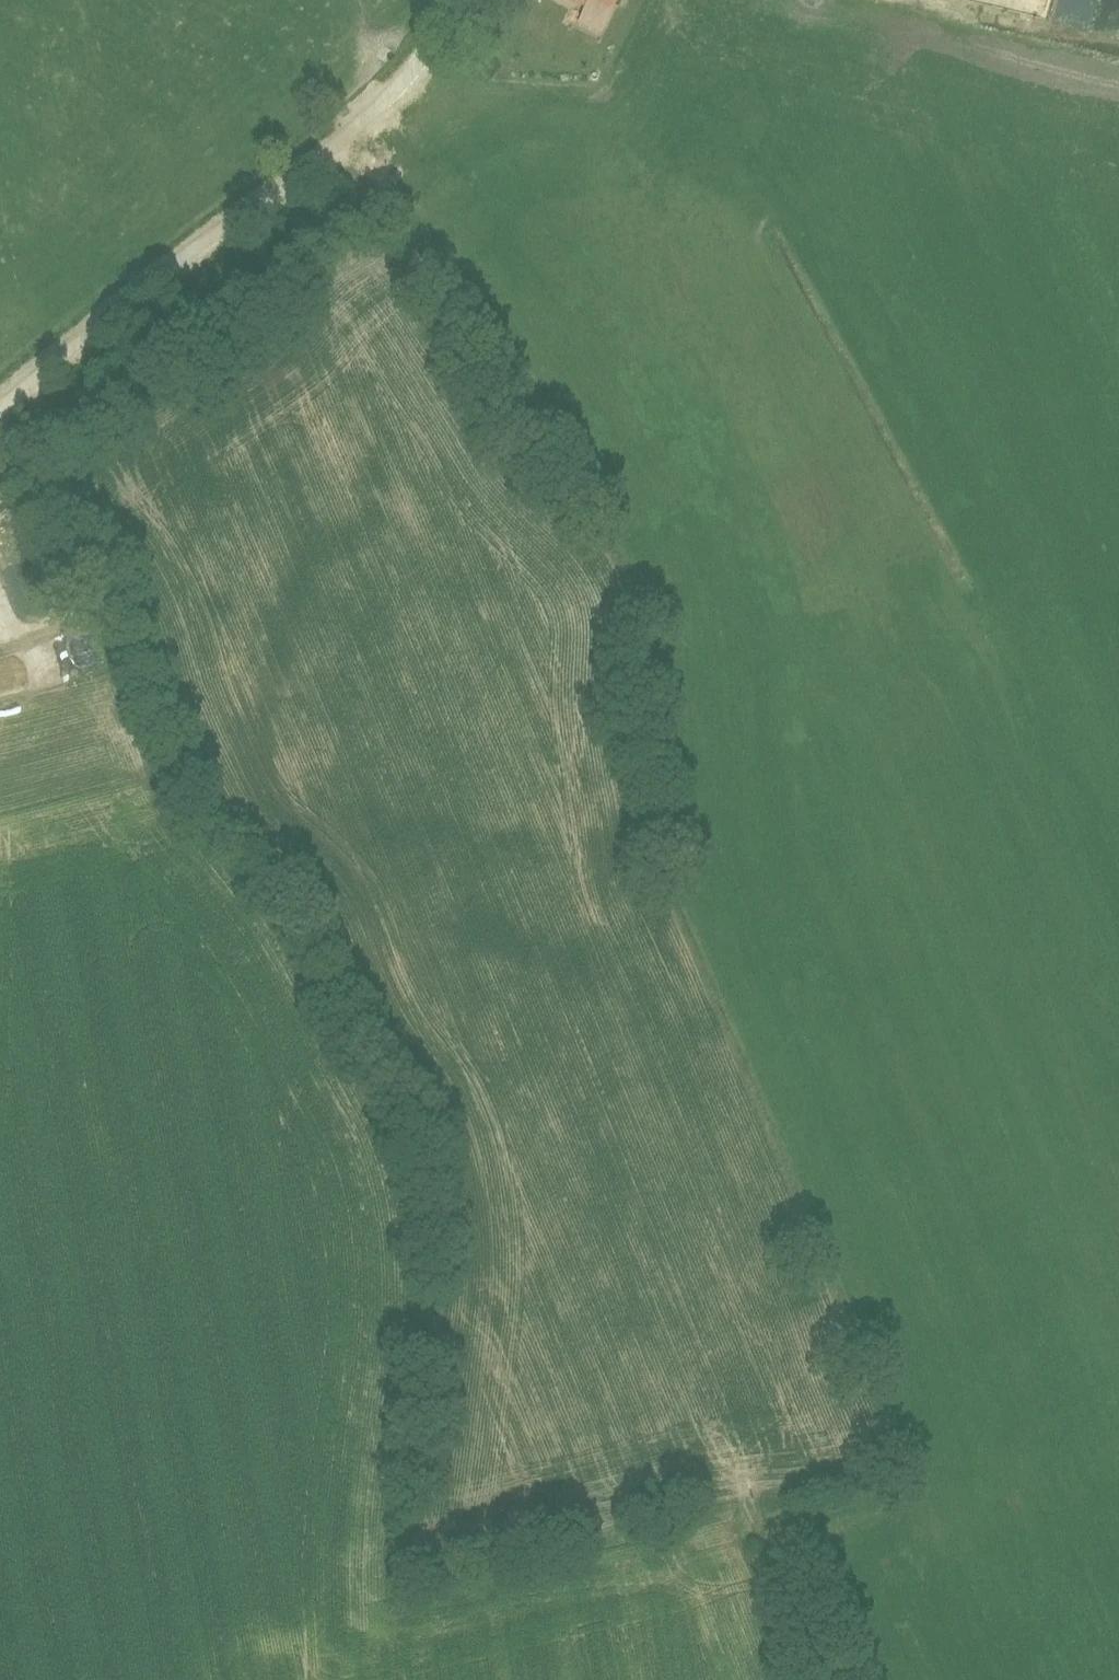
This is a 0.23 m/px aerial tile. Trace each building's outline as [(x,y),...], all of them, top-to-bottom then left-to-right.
[(609,19),(618,0),(569,0),(609,19)] [(987,6),(1024,13),(1036,8),(1037,5),(1049,8),(1050,0),(988,0),(987,6)]
